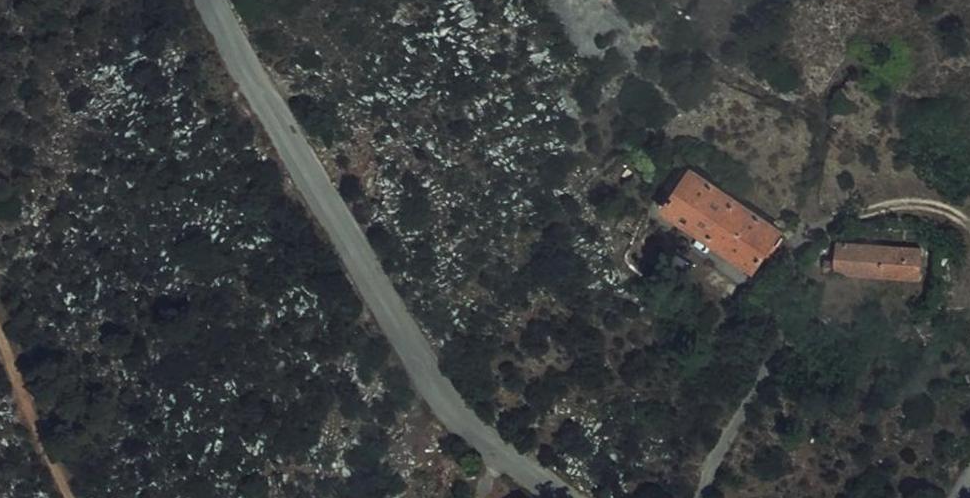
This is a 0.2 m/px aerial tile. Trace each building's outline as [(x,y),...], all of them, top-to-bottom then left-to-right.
[(780,236),(686,177),(663,215),(755,273),(780,236)] [(838,274),(921,281),(924,249),(841,242),(838,274)]
